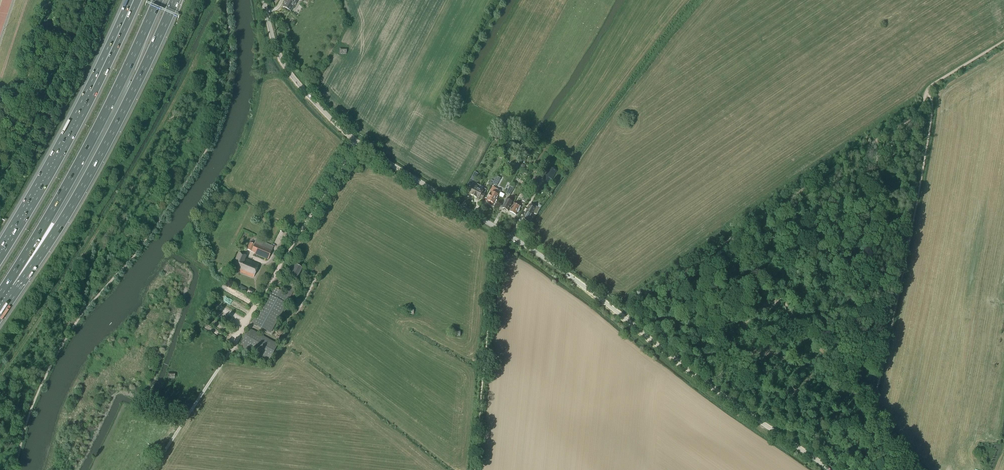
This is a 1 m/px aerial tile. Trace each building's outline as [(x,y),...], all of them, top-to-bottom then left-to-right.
[(284,2),(285,3),(282,6),(290,11),(294,5),(295,5),(298,0),(285,0),(284,2)] [(543,180),(550,183),(556,171),(550,167),(543,180)] [(470,195),(474,196),(479,186),(480,185),(475,183),(476,181),(475,180),(478,174),(475,172),(470,180),(467,186),(471,188),(469,193),(471,194),(470,195)] [(479,186),(474,196),(479,199),(480,198),(483,199),(485,195),(483,194),(484,193),(485,193),(487,190),(483,188),(483,187),(480,185),(480,186),(479,186)] [(488,200),(490,201),(494,203),(499,195),(498,195),(501,190),(494,187),(491,191),(492,192),(491,194),(490,195),(489,195),(488,196),(489,197),(488,198),(489,199),(488,200)] [(513,203),(509,211),(510,212),(510,213),(512,214),(513,214),(516,215),(517,212),(518,213),(521,208),(523,209),(528,199),(524,196),(519,206),(513,203)] [(508,211),(509,211),(513,203),(513,202),(510,200),(511,199),(508,197),(502,208),(504,209),(504,210),(506,211),(507,210),(508,211)] [(523,219),(524,219),(524,220),(524,221),(526,222),(527,221),(528,222),(533,213),(534,210),(529,207),(527,210),(523,219)] [(268,259),(273,246),(256,239),(254,244),(250,242),(247,249),(255,253),(254,254),(268,259)] [(238,253),(232,269),(253,277),(259,264),(245,259),(246,256),(238,253)] [(295,264),(289,274),(297,279),(303,268),(295,264)] [(295,300),(290,298),(290,296),(294,289),(288,286),(284,293),(272,286),(253,322),(271,332),(287,302),(292,305),(295,300)] [(247,331),(240,344),(269,360),(276,347),(247,331)]
